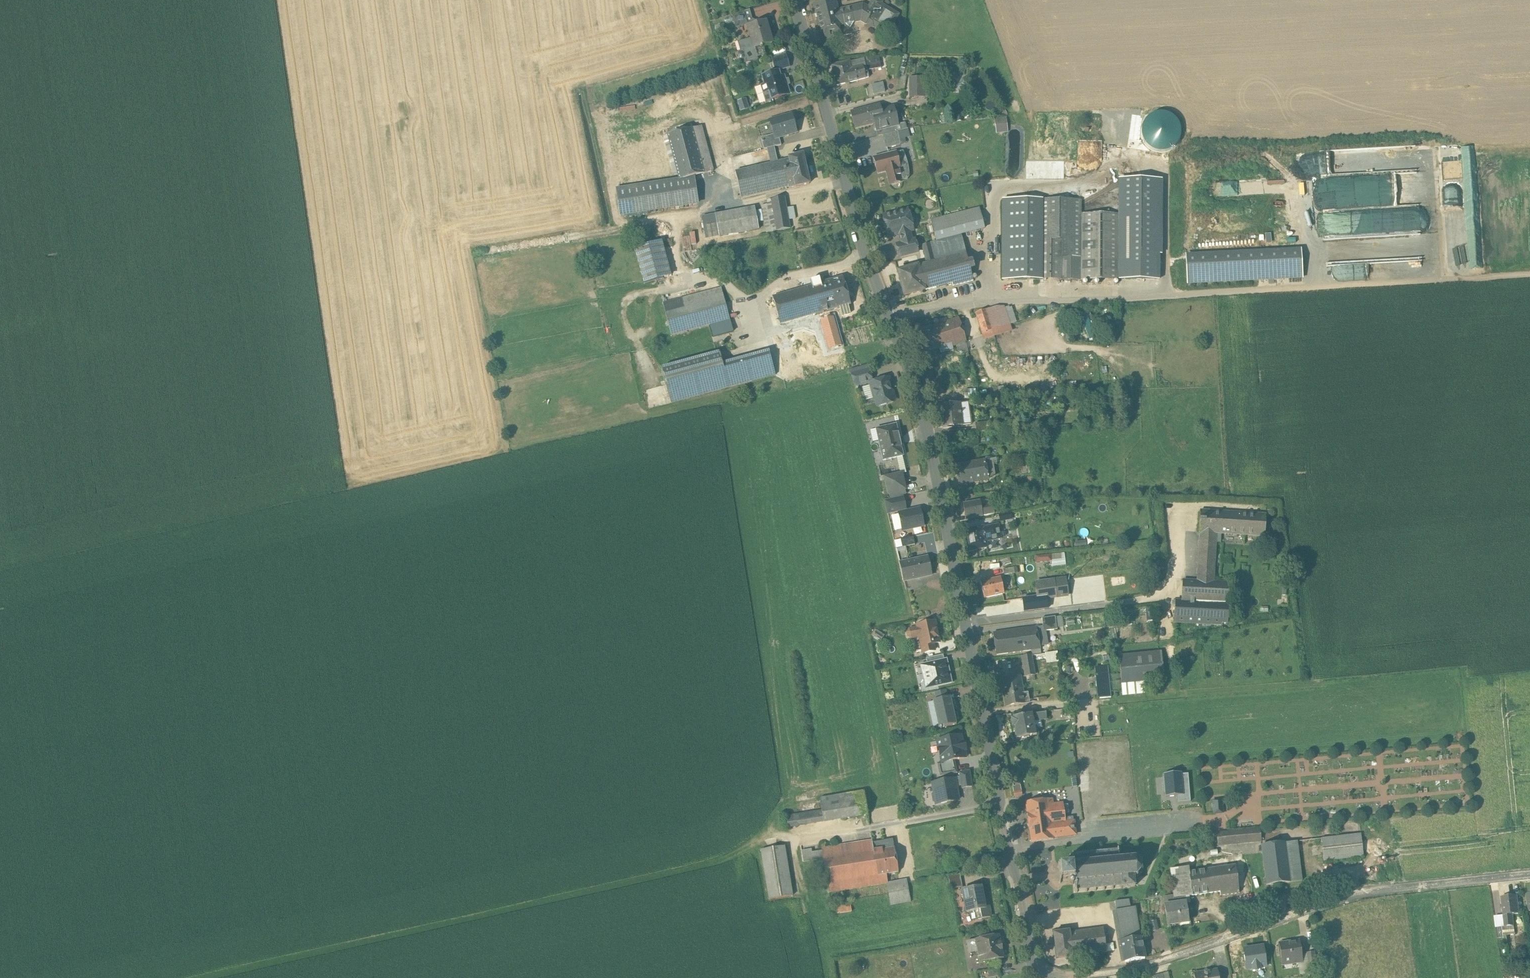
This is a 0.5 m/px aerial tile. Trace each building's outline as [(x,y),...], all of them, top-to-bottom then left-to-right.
[(814,4),(820,30),(824,30),(826,40),(839,37),(837,27),(842,26),(841,25),(846,24),(851,27),(854,22),(858,21),(861,21),(866,24),(868,21),(872,23),(878,14),(882,17),(888,8),(881,4),(882,2),(878,0),(874,0),(869,8),(863,4),(838,10),(835,0),(831,0),(814,4)] [(882,17),(878,14),(872,23),(887,33),(899,14),(888,8),(882,17)] [(744,11),(732,15),(736,27),(748,24),(744,11)] [(772,43),(765,21),(748,26),(752,39),(754,49),(762,46),(772,43)] [(752,39),(741,42),(747,61),(764,56),(762,46),(754,49),(752,39)] [(903,54),(879,56),(881,67),(885,67),(884,59),(902,58),(903,54)] [(785,55),(772,59),(775,71),(789,67),(785,55)] [(879,56),(863,57),(864,59),(866,70),(867,70),(881,68),(881,67),(879,56)] [(864,59),(850,63),(851,69),(862,66),(863,71),(866,70),(864,59)] [(862,66),(851,69),(850,63),(849,61),(832,65),(836,85),(865,78),(863,71),(862,66)] [(778,72),(763,77),(765,84),(761,85),(766,101),(789,94),(786,85),(788,84),(786,80),(785,80),(784,76),(780,78),(778,72)] [(898,77),(867,84),(870,95),(885,92),(886,94),(895,92),(898,77)] [(924,97),(924,77),(909,77),(909,97),(924,97)] [(739,100),(742,109),(750,107),(747,97),(739,100)] [(879,104),(850,111),(855,128),(875,123),(883,120),(881,110),(879,104)] [(898,111),(894,108),(893,106),(881,110),(883,120),(875,123),(876,126),(875,126),(874,127),(875,130),(876,130),(877,130),(887,127),(898,124),(897,122),(900,119),(898,111)] [(784,115),(769,120),(774,134),(775,138),(779,137),(796,132),(791,115),(784,117),(784,115)] [(1006,117),(996,118),(997,126),(1007,125),(1006,117)] [(898,124),(887,127),(889,133),(897,131),(907,129),(905,122),(898,124)] [(702,126),(692,128),(702,163),(711,160),(702,126)] [(887,127),(877,130),(878,136),(882,135),(889,133),(887,127)] [(692,128),(667,134),(678,174),(679,179),(693,176),(704,173),(702,163),(692,128)] [(889,133),(882,135),(885,148),(900,144),(897,131),(889,133)] [(678,174),(667,134),(664,135),(674,175),(678,174)] [(774,134),(766,136),(761,137),(764,149),(767,148),(774,147),(781,145),(779,137),(775,138),(774,134)] [(774,147),(767,148),(771,163),(778,161),(774,147)] [(1463,147),(1465,193),(1477,193),(1474,147),(1463,147)] [(896,151),(873,157),(877,174),(886,172),(889,184),(908,179),(909,176),(903,151),(896,153),(896,151)] [(803,154),(789,157),(789,158),(796,186),(809,183),(803,154)] [(771,163),(735,171),(741,197),(788,186),(789,188),(796,186),(789,158),(778,161),(771,163)] [(711,160),(702,163),(704,173),(713,170),(711,160)] [(679,179),(617,189),(621,215),(697,203),(693,176),(679,179)] [(1121,214),(1121,280),(1160,280),(1160,178),(1121,178),(1121,214)] [(784,197),(767,200),(768,204),(761,205),(766,232),(790,228),(788,219),(786,208),(784,197)] [(1002,280),(1039,280),(1039,200),(1002,200),(1002,280)] [(1081,200),(1039,200),(1039,280),(1081,279),(1081,214),(1081,200)] [(755,206),(715,214),(718,231),(719,235),(759,229),(756,210),(755,206)] [(793,207),(786,208),(788,219),(795,218),(793,207)] [(907,210),(883,216),(888,236),(899,234),(902,243),(911,241),(909,231),(913,230),(907,210)] [(977,213),(928,220),(930,235),(979,228),(977,213)] [(715,214),(702,216),(705,233),(718,231),(715,214)] [(1121,214),(1081,214),(1081,279),(1121,280),(1121,214)] [(902,243),(897,245),(900,256),(917,252),(914,240),(911,241),(902,243)] [(662,241),(635,248),(644,283),(671,276),(662,241)] [(929,245),(923,246),(927,263),(933,261),(929,245)] [(1187,254),(1189,284),(1302,278),(1300,247),(1187,254)] [(927,263),(918,265),(925,290),(952,283),(953,285),(973,280),(966,253),(933,261),(927,263)] [(918,265),(897,270),(904,295),(925,290),(918,265)] [(842,277),(820,283),(828,310),(832,309),(850,304),(842,277)] [(820,283),(773,297),(780,324),(821,312),(828,310),(820,283)] [(721,287),(663,303),(671,335),(730,319),(721,287)] [(1002,306),(995,306),(996,307),(998,316),(993,318),(994,322),(996,328),(1008,325),(1002,306)] [(998,316),(996,307),(990,309),(993,318),(998,316)] [(835,319),(832,309),(828,310),(821,312),(827,335),(831,349),(842,346),(835,319)] [(990,309),(976,314),(980,327),(994,322),(993,318),(990,309)] [(958,319),(933,327),(939,346),(946,344),(946,346),(964,340),(958,319)] [(996,328),(994,322),(980,327),(982,333),(991,330),(996,328)] [(1008,325),(996,328),(991,330),(993,336),(1010,331),(1008,325)] [(933,326),(916,332),(923,353),(939,347),(939,346),(933,327),(933,326)] [(827,335),(814,339),(818,353),(831,349),(827,335)] [(818,353),(800,358),(806,380),(848,368),(842,346),(831,349),(818,353)] [(769,351),(723,364),(720,352),(662,368),(671,402),(775,374),(769,351)] [(869,369),(851,374),(855,385),(872,380),(869,369)] [(889,378),(871,383),(873,391),(872,394),(873,399),(876,400),(877,404),(879,405),(887,403),(888,401),(893,399),(894,397),(893,392),(891,390),(889,384),(890,382),(889,378)] [(968,402),(959,403),(962,424),(970,423),(968,402)] [(959,403),(940,405),(942,427),(962,425),(962,424),(959,403)] [(989,422),(975,423),(976,432),(990,431),(989,422)] [(896,424),(875,429),(882,460),(903,455),(901,448),(902,448),(899,432),(898,432),(896,424)] [(984,460),(956,464),(959,484),(987,479),(984,460)] [(902,474),(885,478),(888,493),(905,489),(902,474)] [(903,497),(885,501),(888,513),(905,509),(903,497)] [(980,500),(963,502),(965,518),(982,516),(982,514),(981,504),(980,500)] [(992,503),(981,504),(982,514),(994,513),(992,503)] [(919,509),(899,513),(903,530),(923,525),(919,509)] [(1266,515),(1200,511),(1199,532),(1215,533),(1265,536),(1266,515)] [(1010,514),(999,516),(1000,522),(1011,519),(1010,514)] [(998,526),(983,528),(985,541),(1000,539),(998,526)] [(983,528),(967,530),(971,550),(986,547),(985,541),(983,528)] [(1215,533),(1199,532),(1195,582),(1212,583),(1215,533)] [(913,536),(900,539),(902,547),(915,544),(913,536)] [(1051,554),(1035,555),(1036,563),(1051,561),(1051,554)] [(928,556),(900,562),(904,581),(932,575),(928,556)] [(1001,576),(980,581),(984,597),(1005,593),(1001,576)] [(1065,579),(1054,580),(1057,597),(1067,596),(1065,579)] [(1054,580),(1035,583),(1037,601),(1046,600),(1046,599),(1057,597),(1054,580)] [(1195,582),(1181,581),(1180,605),(1174,604),(1173,622),(1222,625),(1222,623),(1226,623),(1229,584),(1212,583),(1195,582)] [(1055,616),(1042,618),(1043,626),(1043,631),(1046,631),(1057,629),(1055,616)] [(935,621),(917,625),(917,627),(909,629),(907,632),(908,636),(911,638),(919,636),(923,653),(934,650),(933,643),(939,642),(935,621)] [(1043,626),(993,633),(996,655),(1020,651),(1018,637),(1037,635),(1039,645),(1048,643),(1046,631),(1043,631),(1043,626)] [(1037,635),(1018,637),(1020,651),(1040,649),(1039,645),(1037,635)] [(1161,651),(1119,655),(1122,683),(1143,681),(1164,679),(1161,651)] [(1057,652),(1045,653),(1046,662),(1058,660),(1057,652)] [(943,654),(926,658),(927,664),(944,660),(943,654)] [(1032,655),(1021,656),(1025,676),(1035,674),(1032,655)] [(927,664),(921,665),(926,688),(951,682),(946,660),(944,660),(927,664)] [(1108,673),(1095,675),(1096,684),(1109,683),(1108,673)] [(1018,677),(1001,680),(1006,706),(1023,703),(1018,677)] [(1143,681),(1123,683),(1124,693),(1144,691),(1143,681)] [(1109,683),(1096,684),(1097,698),(1111,697),(1109,683)] [(946,690),(934,692),(934,693),(936,700),(948,697),(946,690)] [(936,700),(933,701),(939,727),(939,728),(940,728),(941,728),(941,727),(957,724),(956,723),(950,697),(951,697),(950,697),(948,697),(936,700)] [(1031,714),(1011,718),(1012,726),(1014,726),(1016,739),(1038,735),(1036,727),(1033,728),(1032,720),(1046,718),(1045,713),(1031,715),(1031,714)] [(961,735),(937,741),(942,763),(965,758),(965,757),(964,750),(965,750),(965,748),(964,742),(962,743),(961,735)] [(969,771),(959,773),(962,788),(972,787),(969,771)] [(1165,794),(1183,793),(1182,772),(1164,773),(1165,794)] [(954,780),(933,783),(934,792),(933,794),(934,801),(936,803),(936,804),(958,800),(954,780)] [(865,792),(820,799),(822,811),(824,822),(868,815),(865,792)] [(1047,798),(1025,801),(1030,842),(1053,839),(1053,837),(1050,825),(1048,805),(1047,798)] [(1220,799),(1211,800),(1212,812),(1221,811),(1220,799)] [(1063,803),(1048,805),(1050,825),(1065,823),(1065,821),(1063,803)] [(824,822),(822,811),(813,812),(815,823),(824,822)] [(813,812),(786,816),(788,827),(815,823),(813,812)] [(1065,823),(1050,825),(1053,837),(1076,834),(1074,820),(1065,821),(1065,823)] [(1260,828),(1222,832),(1223,844),(1261,841),(1260,828)] [(1361,833),(1321,838),(1324,860),(1364,856),(1361,833)] [(894,840),(874,842),(874,840),(869,841),(871,853),(876,852),(879,875),(886,874),(899,872),(894,840)] [(1297,840),(1286,841),(1291,881),(1302,880),(1297,840)] [(869,841),(822,847),(822,850),(824,859),(826,873),(828,883),(879,875),(876,852),(871,853),(869,841)] [(1286,841),(1262,844),(1267,884),(1291,881),(1286,841)] [(793,896),(785,846),(761,850),(769,901),(793,896)] [(1109,851),(1101,852),(1101,850),(1100,850),(1100,852),(1093,853),(1092,851),(1091,851),(1091,853),(1084,854),(1084,852),(1082,852),(1082,854),(1074,855),(1074,853),(1072,853),(1073,855),(1072,855),(1070,855),(1070,857),(1072,857),(1073,864),(1071,865),(1071,866),(1061,867),(1059,865),(1057,867),(1060,869),(1061,879),(1059,882),(1060,883),(1062,880),(1069,880),(1069,884),(1075,884),(1075,889),(1073,889),(1073,890),(1075,890),(1076,892),(1077,892),(1077,890),(1085,889),(1086,891),(1087,891),(1087,889),(1095,888),(1095,890),(1096,890),(1096,888),(1103,888),(1103,890),(1105,889),(1105,887),(1112,887),(1112,889),(1114,889),(1113,887),(1121,886),(1121,888),(1122,888),(1122,887),(1135,886),(1134,876),(1136,876),(1137,877),(1138,877),(1137,875),(1141,870),(1143,871),(1143,870),(1141,869),(1141,863),(1142,862),(1142,861),(1140,862),(1135,859),(1136,856),(1135,856),(1134,858),(1127,859),(1127,857),(1126,857),(1126,859),(1120,860),(1119,852),(1121,852),(1121,851),(1119,851),(1119,850),(1119,848),(1117,849),(1118,851),(1110,851),(1110,849),(1108,849),(1109,851)] [(812,849),(802,850),(803,862),(814,860),(813,852),(812,849)] [(822,850),(813,852),(814,860),(824,859),(822,850)] [(1236,865),(1197,870),(1201,893),(1221,891),(1221,894),(1239,892),(1236,865)] [(1188,866),(1169,868),(1173,896),(1186,895),(1201,893),(1197,870),(1189,871),(1188,866)] [(826,873),(819,874),(820,884),(828,883),(826,873)] [(879,875),(828,883),(829,892),(887,883),(887,882),(886,874),(879,875)] [(960,874),(948,876),(951,889),(962,887),(960,874)] [(907,879),(887,882),(887,883),(890,904),(911,901),(907,879)] [(981,886),(962,889),(967,912),(969,912),(985,909),(985,908),(981,886)] [(1186,895),(1173,896),(1174,906),(1188,905),(1186,895)] [(1517,895),(1501,897),(1504,915),(1513,914),(1520,913),(1517,895)] [(1129,899),(1115,901),(1116,910),(1130,908),(1129,899)] [(850,904),(836,906),(837,914),(851,912),(850,904)] [(1174,906),(1163,907),(1165,927),(1181,925),(1181,921),(1189,921),(1188,905),(1174,906)] [(985,909),(969,912),(971,920),(977,919),(990,917),(988,907),(985,908),(985,909)] [(1116,910),(1124,961),(1144,957),(1141,937),(1137,938),(1132,907),(1130,908),(1116,910)] [(1513,914),(1504,915),(1505,926),(1514,925),(1513,914)] [(1502,926),(1496,927),(1499,945),(1505,944),(1502,926)] [(1103,928),(1070,932),(1072,954),(1106,950),(1103,928)] [(1069,929),(1053,931),(1056,958),(1072,956),(1072,954),(1070,932),(1069,929)] [(999,935),(975,940),(975,941),(966,943),(968,953),(977,951),(979,964),(1004,958),(999,935)] [(1300,942),(1279,944),(1281,963),(1298,961),(1298,963),(1302,963),(1300,942)] [(1314,952),(1306,954),(1309,971),(1316,970),(1314,952)] [(1000,968),(989,970),(991,977),(1002,976),(1000,968)] [(1194,973),(1195,977),(1219,977),(1217,970),(1194,973)]
